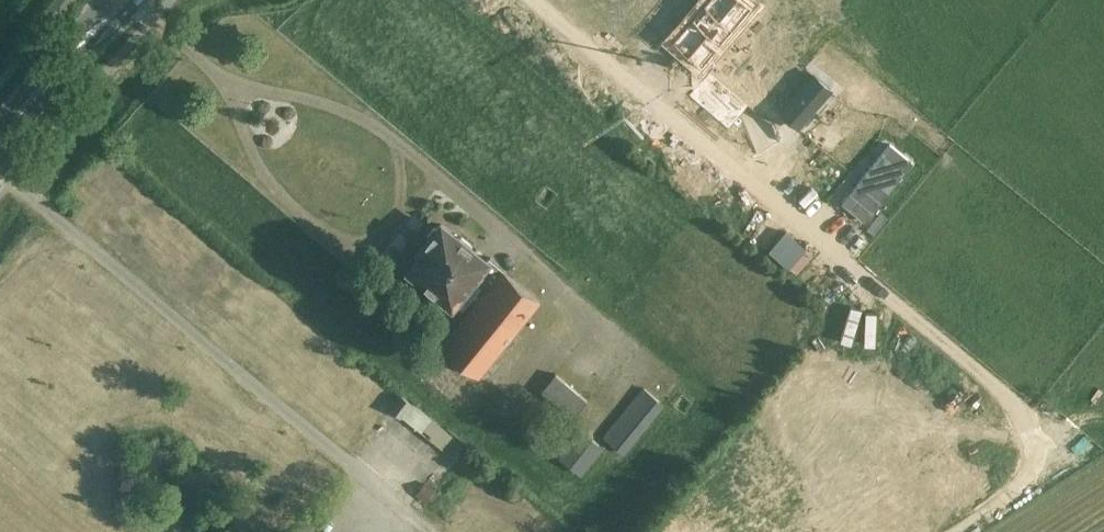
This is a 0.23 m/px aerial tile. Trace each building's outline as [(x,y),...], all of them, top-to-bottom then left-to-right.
[(671,39),(690,55),(693,88),(689,93),(730,127),(751,101),(713,70),(711,52),(751,3),(748,0),(703,0),(671,39)] [(814,71),(781,112),(798,126),(831,85),(814,71)] [(890,144),(841,203),(864,222),(913,163),(890,144)] [(488,259),(486,261),(470,248),(471,244),(460,236),(457,237),(441,224),(438,228),(434,227),(427,235),(429,239),(419,251),(423,254),(409,270),(452,305),(453,303),(466,315),(442,345),(479,376),(540,301),(488,259)] [(588,400),(555,373),(541,392),(573,418),(588,400)] [(665,405),(643,387),(602,436),(624,454),(665,405)] [(434,419),(414,404),(402,396),(392,409),(403,418),(423,433),(444,449),(455,435),(434,419)] [(603,447),(580,429),(559,457),(582,475),(603,447)] [(416,494),(425,502),(434,491),(425,484),(416,494)]
